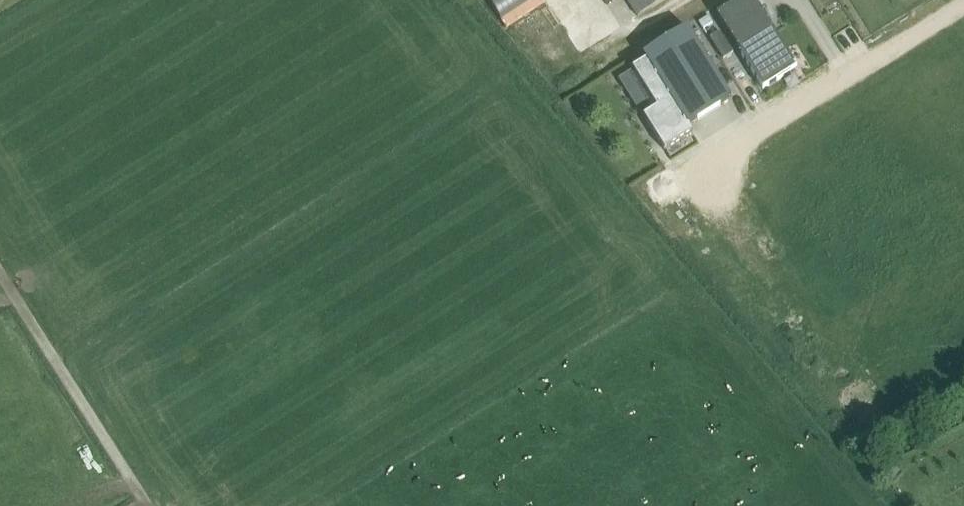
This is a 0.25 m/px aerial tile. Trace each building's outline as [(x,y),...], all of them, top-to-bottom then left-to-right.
[(638,16),(664,0),(628,0),(638,16)] [(717,14),(764,89),(784,77),(798,68),(755,0),(740,0),(717,14)] [(645,116),(666,150),(694,132),(690,125),(733,98),(689,27),(644,55),(648,60),(634,68),(658,107),(645,116)] [(720,32),(711,38),(724,59),(734,53),(720,32)] [(893,466),(886,476),(893,480),(900,471),(893,466)]
